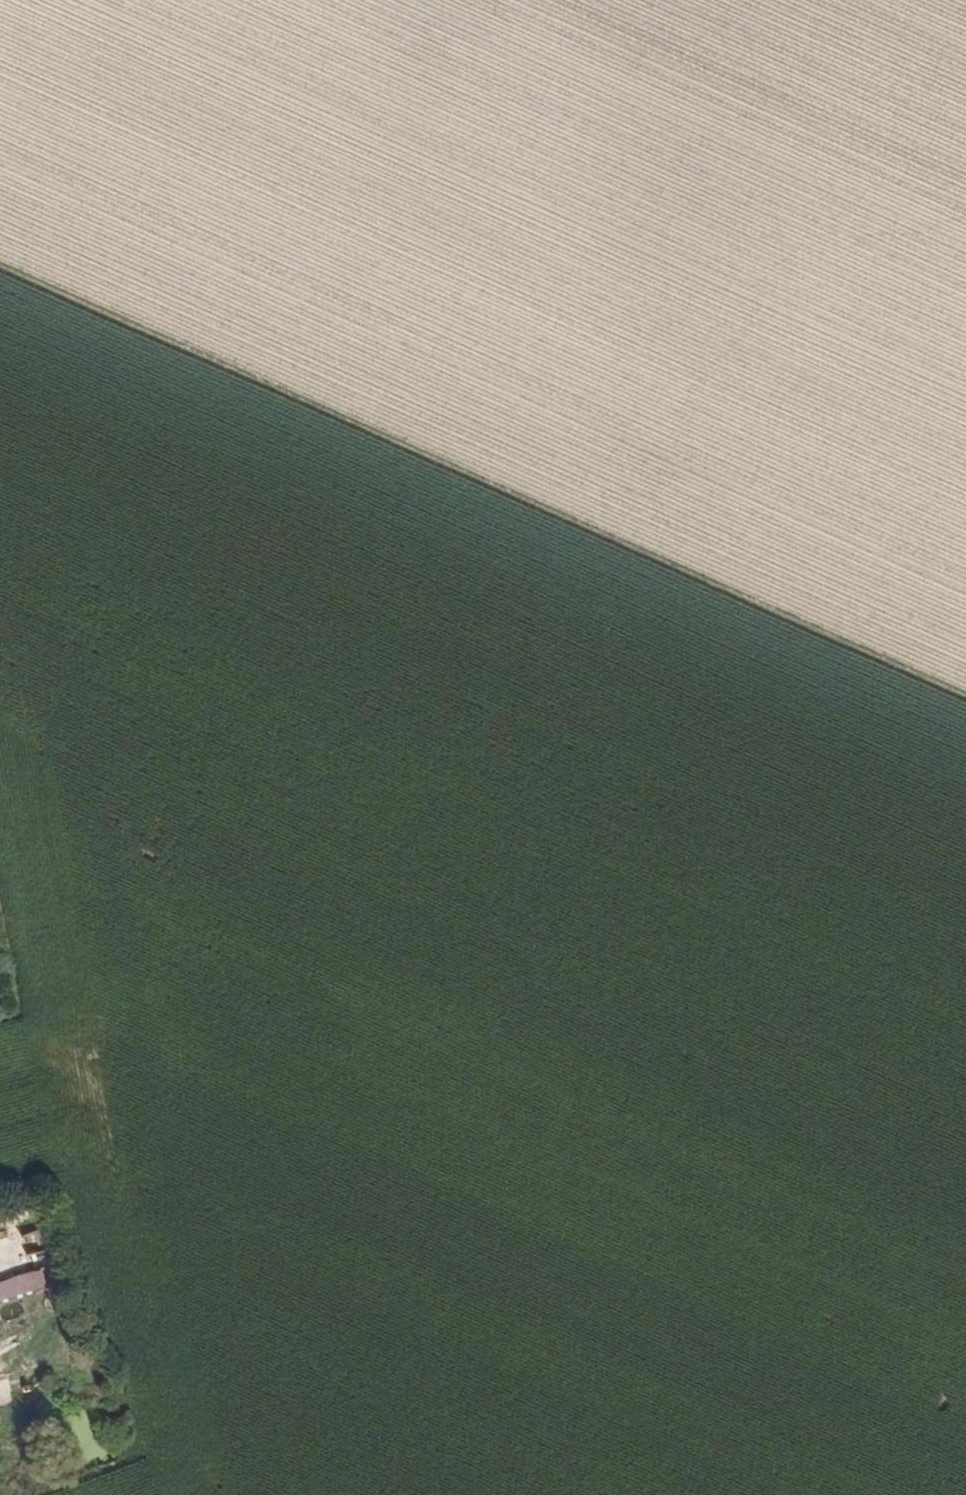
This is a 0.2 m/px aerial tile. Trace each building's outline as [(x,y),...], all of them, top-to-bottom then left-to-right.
[(29,1253),(33,1272),(0,1280),(0,1302),(58,1287),(48,1249),(29,1253)]
